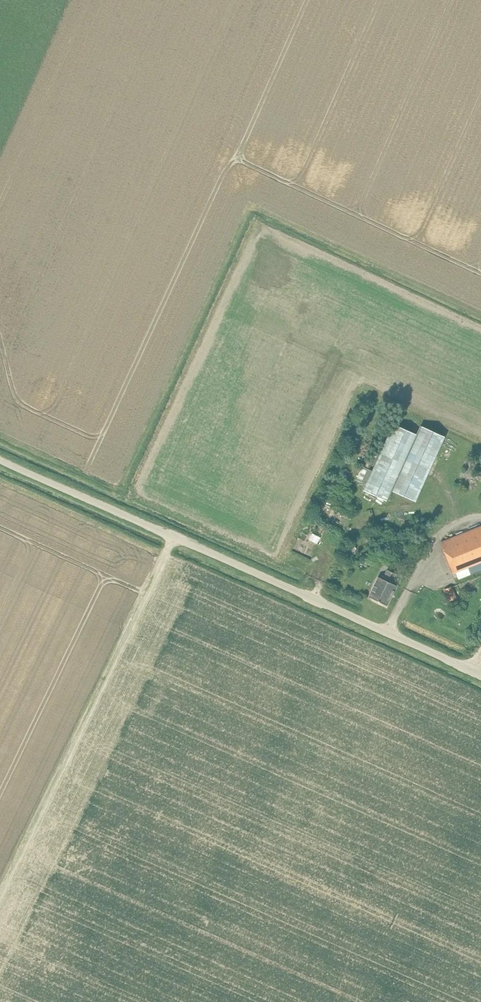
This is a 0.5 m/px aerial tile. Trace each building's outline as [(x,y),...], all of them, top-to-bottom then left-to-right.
[(366,482),(362,491),(387,502),(391,491),(414,502),(444,437),(419,426),(415,434),(392,424),(370,472),(366,482)] [(461,569),(480,561),(480,526),(440,543),(452,573),(461,569)] [(391,583),(395,573),(387,569),(382,579),(378,576),(368,597),(386,606),(396,585),(391,583)] [(455,596),(466,594),(463,582),(453,584),(455,596)] [(449,601),(455,598),(451,587),(444,589),(449,601)]
